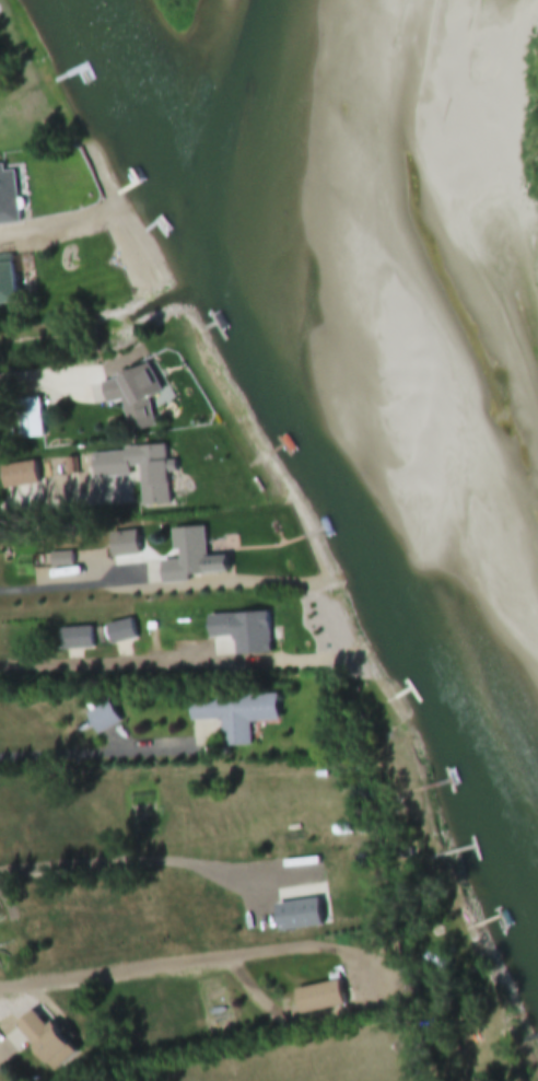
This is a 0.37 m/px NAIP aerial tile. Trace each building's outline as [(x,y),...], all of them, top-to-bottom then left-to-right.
[(6,172),(6,164),(0,165),(0,226),(20,224),(16,171),(6,172)] [(0,264),(0,305),(21,303),(17,263),(0,264)] [(156,428),(150,397),(163,395),(158,369),(103,380),(108,405),(123,401),(130,433),(156,428)] [(44,438),(41,399),(17,401),(20,441),(44,438)] [(131,478),(131,469),(141,468),(144,507),(170,506),(167,448),(94,452),(96,479),(131,478)] [(6,490),(40,485),(36,462),(3,467),(6,490)] [(165,583),(203,580),(201,558),(209,557),(206,528),(174,530),(177,561),(163,563),(165,583)] [(115,559),(140,556),(138,533),(112,536),(115,559)] [(74,567),(74,554),(53,554),(53,567),(74,567)] [(272,655),(271,614),(211,615),(211,638),(236,638),(236,656),(272,655)] [(137,639),(132,620),(107,627),(113,646),(137,639)] [(93,650),(93,629),(62,629),(62,650),(93,650)] [(224,748),(252,747),(251,723),(280,722),(279,696),(190,699),(191,722),(223,721),(224,748)] [(88,715),(99,735),(121,723),(110,703),(88,715)] [(298,990),(303,1015),(346,1007),(342,982),(298,990)] [(77,1059),(42,1009),(20,1023),(55,1074),(77,1059)]
